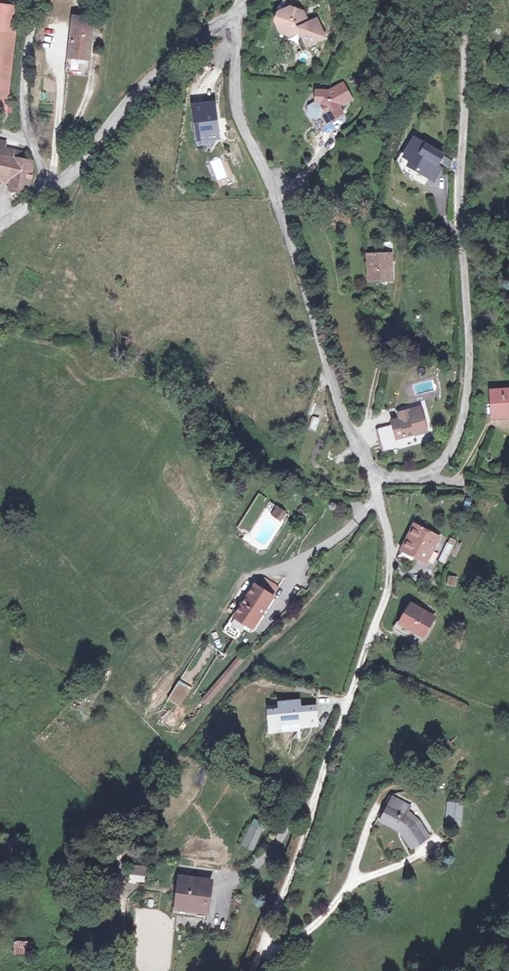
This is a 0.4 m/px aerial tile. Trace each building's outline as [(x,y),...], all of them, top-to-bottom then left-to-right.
[(0,44),(0,110),(7,111),(19,7),(5,6),(0,44)] [(298,32),(305,47),(322,39),(314,20),(305,23),(303,17),(286,11),(279,13),(277,20),(280,29),(293,34),(298,32)] [(66,71),(84,73),(92,19),(73,16),(66,71)] [(346,87),(332,94),(320,93),(319,104),(311,108),(310,117),(318,121),(325,117),(329,115),(333,123),(343,117),(340,110),(354,103),(346,87)] [(212,106),(195,109),(200,140),(217,137),(212,106)] [(450,154),(422,138),(412,156),(418,160),(416,164),(436,176),(437,174),(442,177),(447,168),(443,165),(450,154)] [(10,155),(11,144),(0,140),(0,176),(6,177),(10,155)] [(10,155),(6,177),(18,179),(16,190),(33,192),(40,161),(10,155)] [(373,253),(374,275),(397,274),(396,252),(373,253)] [(493,416),(508,416),(508,395),(493,396),(493,416)] [(406,414),(407,417),(429,410),(428,408),(406,414)] [(414,436),(422,434),(421,431),(433,428),(429,410),(407,417),(409,421),(410,425),(399,427),(387,430),(393,454),(408,450),(405,440),(415,438),(414,436)] [(308,430),(316,432),(319,418),(311,417),(308,430)] [(274,505),(270,518),(283,521),(287,509),(274,505)] [(439,535),(417,523),(403,546),(402,545),(396,554),(410,562),(414,555),(424,561),(439,535)] [(436,560),(442,563),(451,546),(446,543),(436,560)] [(453,576),(450,585),(459,587),(462,578),(453,576)] [(235,614),(253,626),(272,596),(254,584),(235,614)] [(433,616),(411,602),(397,628),(409,636),(414,627),(424,633),(433,616)] [(306,706),(306,700),(286,701),(287,707),(276,708),(277,727),(289,726),(288,723),(307,721),(307,725),(317,724),(316,717),(324,717),(323,705),(306,706)] [(73,716),(84,724),(90,717),(79,708),(73,716)] [(423,822),(414,813),(408,810),(411,804),(397,796),(385,820),(404,830),(416,848),(432,836),(423,822)] [(448,801),(445,826),(461,827),(463,802),(448,801)] [(417,806),(411,804),(408,810),(414,813),(417,806)] [(254,818),(241,844),(252,849),(265,823),(254,818)] [(146,883),(148,865),(131,863),(129,881),(146,883)] [(213,883),(183,879),(178,919),(208,923),(213,883)] [(16,939),(14,953),(30,955),(32,941),(16,939)]
